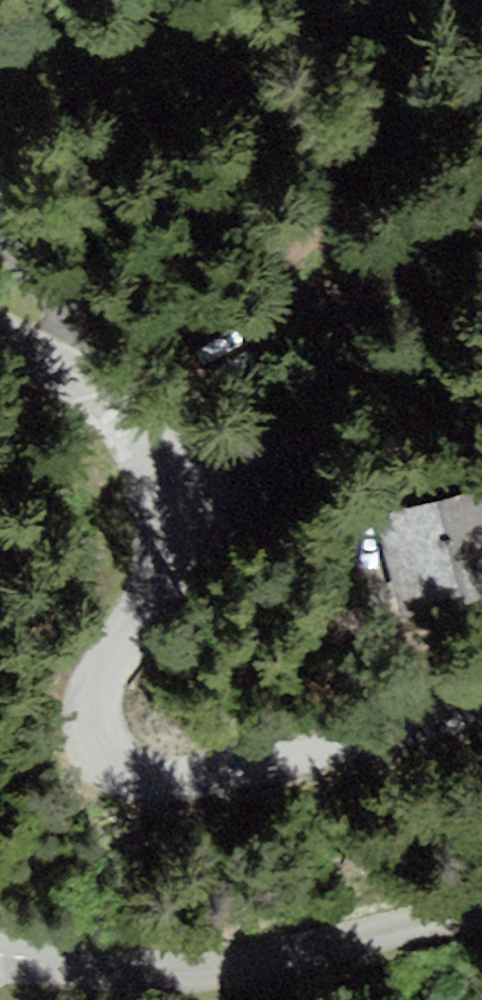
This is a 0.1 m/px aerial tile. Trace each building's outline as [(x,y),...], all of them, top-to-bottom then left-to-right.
[(377,510),(406,616),(481,595),(481,481),(377,510)]
